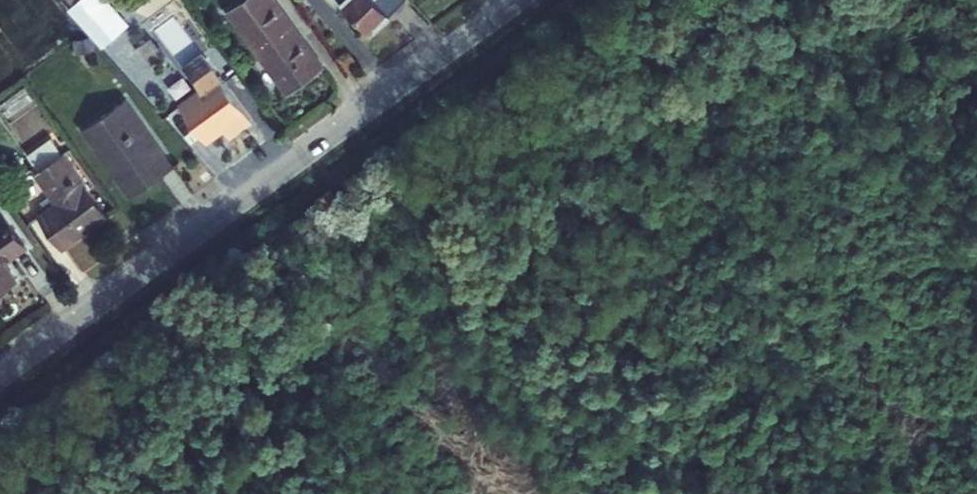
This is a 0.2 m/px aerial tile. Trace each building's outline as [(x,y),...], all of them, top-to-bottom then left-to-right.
[(102,45),(128,22),(109,0),(76,0),(68,7),(102,45)] [(285,94),(325,65),(278,0),(240,0),(226,11),(285,94)] [(389,11),(378,0),(345,0),(343,2),(369,29),(389,11)] [(389,11),(401,0),(378,0),(389,11)] [(72,38),(75,53),(91,51),(89,36),(72,38)] [(161,77),(208,144),(253,113),(206,45),(161,77)] [(9,116),(33,98),(24,86),(0,103),(0,104),(9,116)] [(82,129),(129,196),(174,164),(127,97),(82,129)] [(27,151),(38,168),(61,151),(50,135),(27,151)] [(65,149),(61,151),(38,168),(34,171),(54,200),(38,212),(62,247),(108,213),(84,180),(86,179),(65,149)] [(18,278),(6,262),(28,246),(5,214),(0,218),(0,291),(18,278)]
